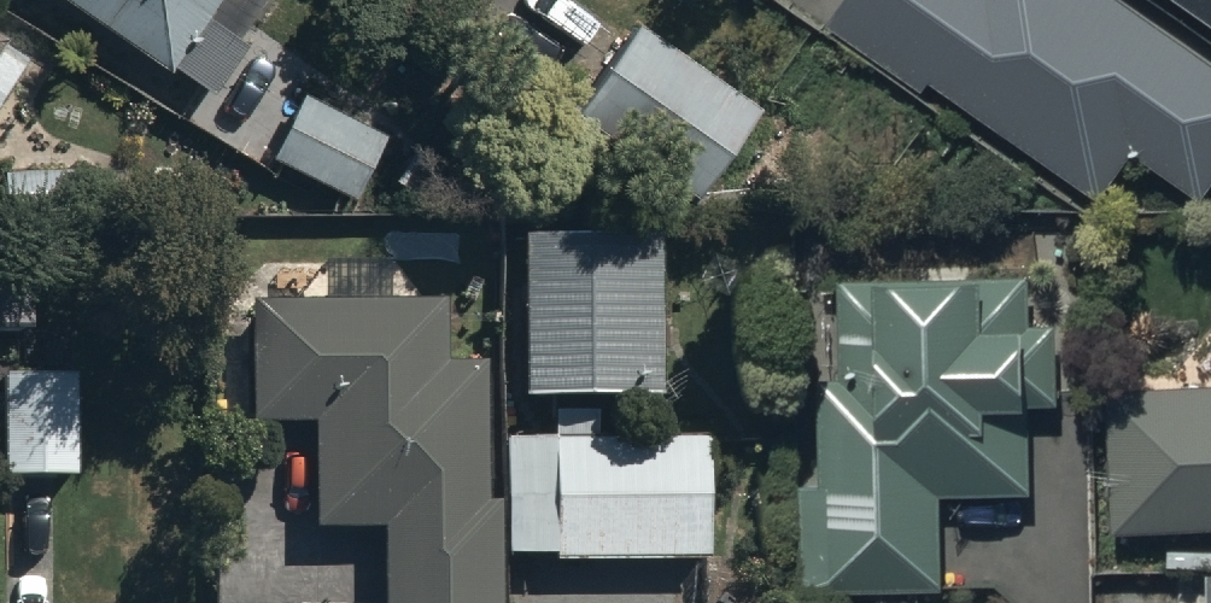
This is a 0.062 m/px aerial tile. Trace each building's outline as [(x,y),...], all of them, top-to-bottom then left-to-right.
[(162,75),(166,71),(204,97),(241,45),(205,19),(218,0),(55,0),(162,75)] [(822,27),(923,97),(932,85),(1097,201),(1128,157),(1194,204),(1210,179),(1210,66),(1118,0),(841,0),(822,27)] [(1210,22),(1210,0),(1180,0),(1210,22)] [(752,114),(633,27),(569,114),(689,201),(752,114)] [(21,64),(0,52),(0,99),(21,64)] [(299,100),(267,161),(344,202),(376,140),(299,100)] [(31,169),(0,169),(0,198),(91,198),(91,169),(59,169),(59,158),(31,158),(31,169)] [(652,242),(519,243),(520,401),(654,399),(652,242)] [(1023,280),(834,280),(834,385),(816,385),(816,485),(804,484),(804,589),(939,589),(939,491),(1027,491),(1027,409),(1051,409),(1051,330),(1023,330),(1023,280)] [(245,312),(247,426),(306,424),(308,533),(374,532),(376,602),(495,602),(493,508),(483,508),(480,371),(437,371),(436,308),(245,312)] [(0,375),(0,484),(74,484),(74,375),(0,375)] [(1103,390),(1108,541),(1210,537),(1210,387),(1103,390)] [(551,415),(551,445),(502,445),(503,568),(705,566),(703,443),(597,444),(597,415),(551,415)]
